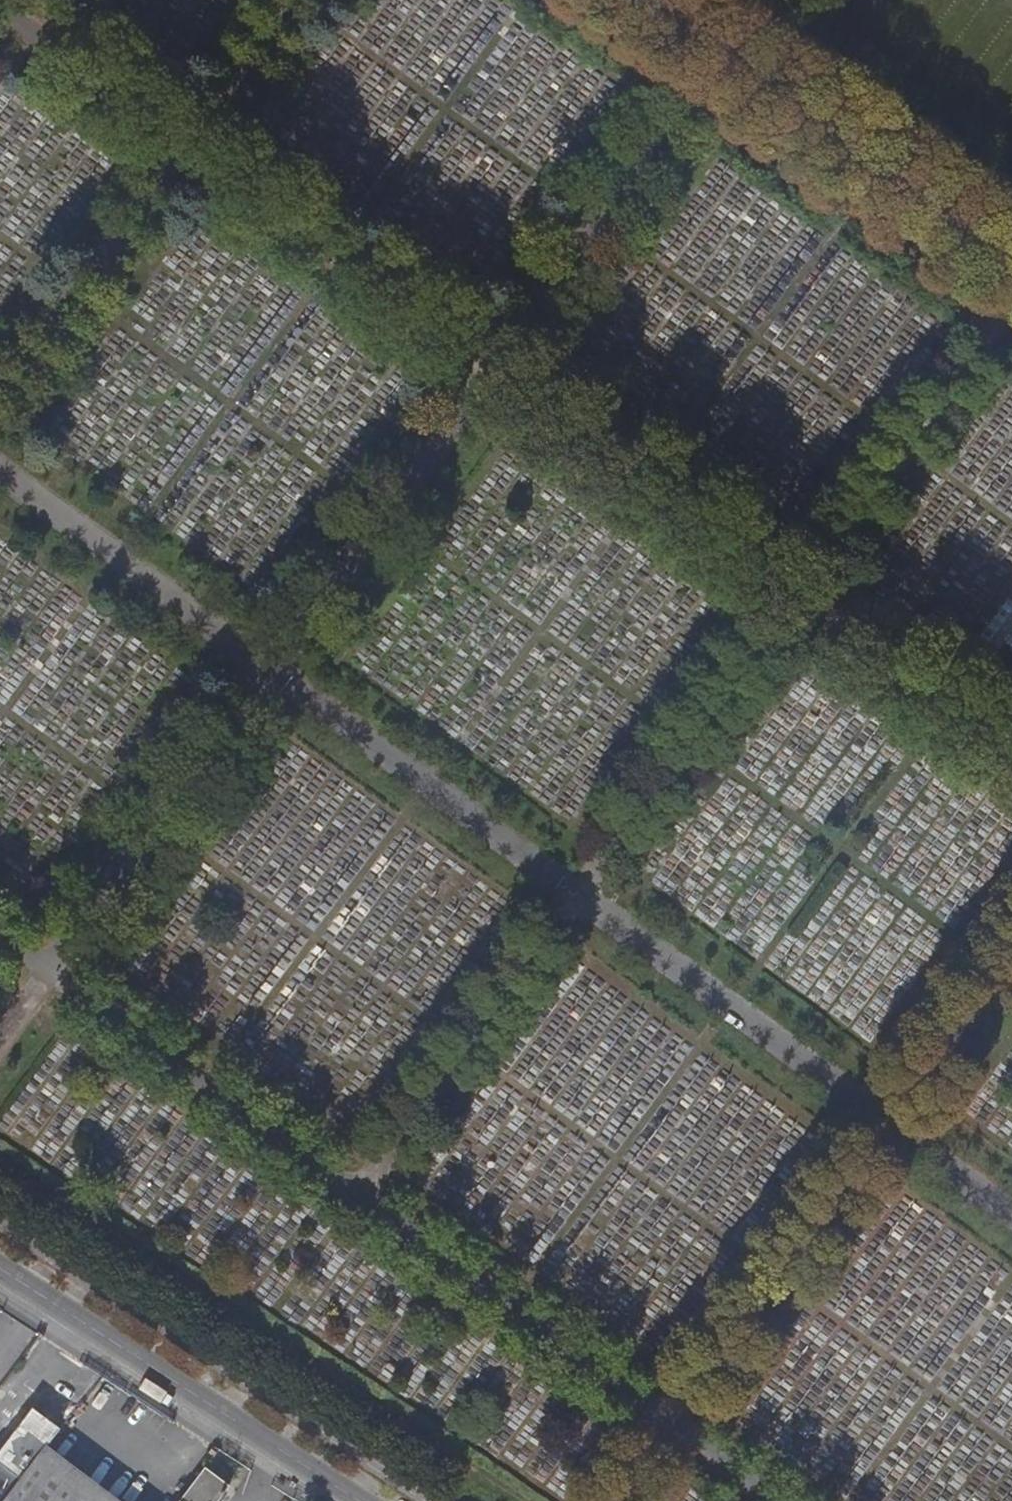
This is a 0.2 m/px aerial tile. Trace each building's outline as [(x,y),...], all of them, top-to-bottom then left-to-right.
[(39,1460),(45,1451),(60,1430),(33,1410),(18,1431),(0,1454),(0,1500),(93,1500),(39,1460)] [(45,1451),(39,1460),(93,1500),(110,1500),(93,1488),(45,1451)] [(230,1489),(206,1471),(183,1500),(222,1500),(230,1489)]
